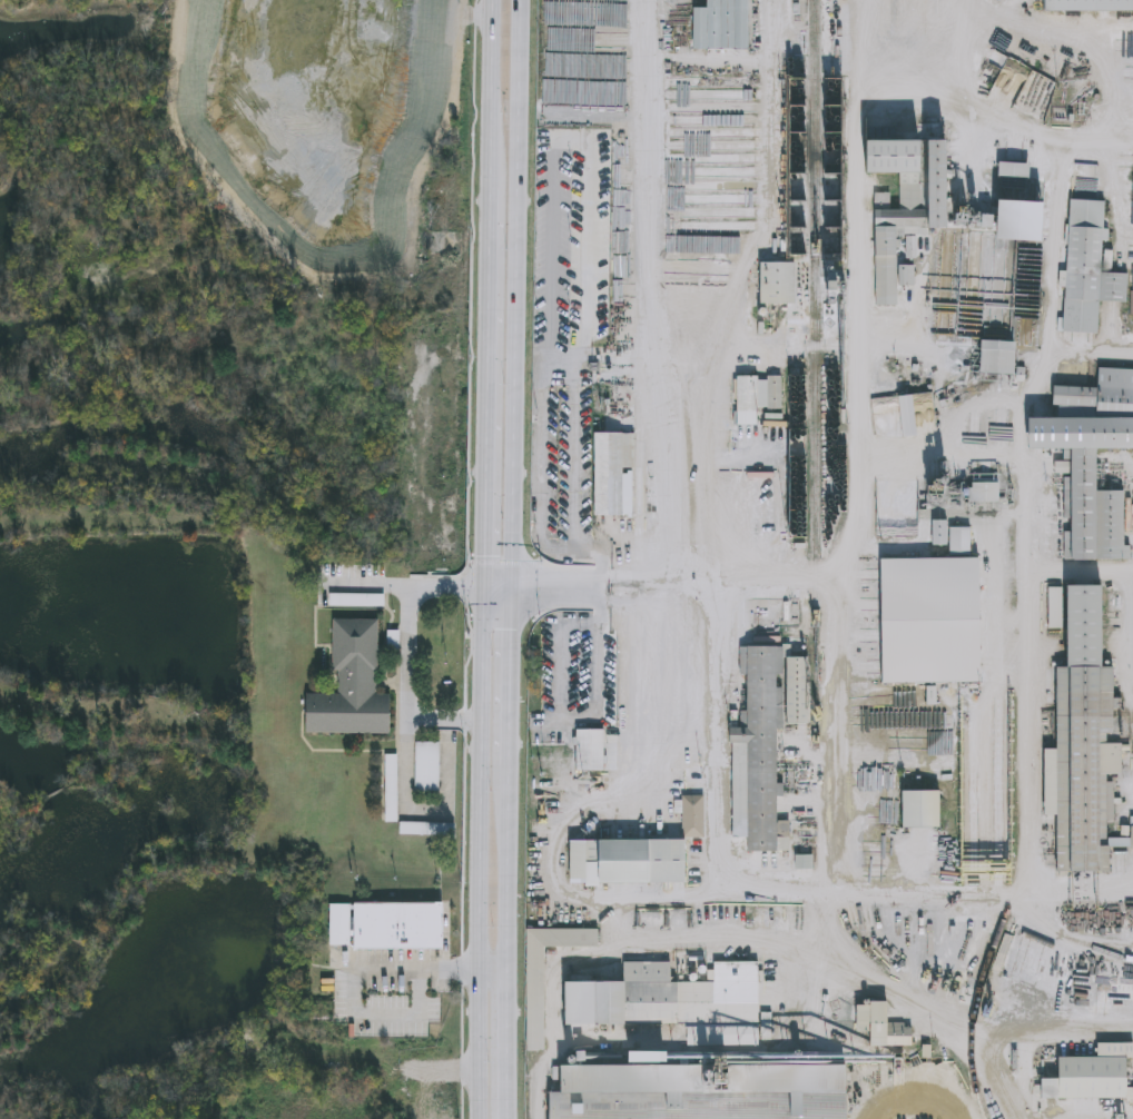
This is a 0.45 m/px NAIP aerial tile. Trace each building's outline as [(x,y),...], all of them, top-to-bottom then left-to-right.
[(707,9),(707,0),(749,0),(749,51),(692,51),(692,9),(707,9)] [(1042,11),(1042,0),(1132,0),(1132,12),(1042,11)] [(929,141),(927,238),(917,237),(916,288),(898,288),(897,307),(875,307),(877,196),(888,196),(888,210),(900,210),(900,175),(865,174),(866,140),(929,141)] [(1029,164),(1029,179),(999,179),(999,164),(1029,164)] [(1105,202),(1103,275),(1127,276),(1126,303),(1100,303),(1098,335),(1064,334),(1070,201),(1105,202)] [(1027,235),(1002,235),(1002,209),(1027,209),(1027,235)] [(796,264),(796,305),(761,305),(761,264),(796,264)] [(1017,343),(1017,375),(983,375),(983,343),(1017,343)] [(1098,370),(1132,370),(1132,450),(1101,449),(1101,492),(1126,493),(1125,545),(1127,549),(1127,562),(1065,561),(1065,533),(1073,531),(1065,508),(1065,481),(1056,475),(1056,465),(1065,462),(1065,450),(1032,449),(1032,418),(1055,419),(1055,388),(1098,388),(1098,370)] [(761,377),(761,443),(736,443),(736,377),(761,377)] [(782,377),(782,409),(768,409),(768,377),(782,377)] [(633,434),(633,517),(594,517),(595,434),(633,434)] [(422,601),(435,591),(429,583),(416,593),(422,601)] [(1106,586),(1107,669),(1116,669),(1117,736),(1112,736),(1112,743),(1122,743),(1122,775),(1110,775),(1111,873),(1058,873),(1058,816),(1047,818),(1046,752),(1060,752),(1058,670),(1071,670),(1071,587),(1106,586)] [(1051,630),(1051,610),(1063,610),(1063,630),(1051,630)] [(392,693),(391,733),(306,732),(307,693),(334,693),(335,617),(377,618),(377,693),(392,693)] [(784,648),(781,823),(790,823),(790,852),(748,852),(748,839),(732,839),(733,729),(740,729),(740,713),(749,713),(749,677),(740,677),(741,647),(784,648)] [(605,731),(605,772),(578,772),(578,731),(605,731)] [(415,790),(415,742),(437,742),(437,790),(415,790)] [(384,821),(384,753),(396,753),(396,821),(384,821)] [(906,828),(906,793),(938,793),(938,800),(917,800),(917,822),(925,822),(924,828),(906,828)] [(706,798),(706,839),(683,839),(683,798),(706,798)] [(400,833),(400,822),(437,822),(437,833),(400,833)] [(572,885),(572,842),(688,841),(688,884),(572,885)] [(814,871),(796,871),(796,858),(814,858),(814,871)] [(444,948),(354,948),(354,902),(444,902),(444,948)] [(329,944),(329,903),(351,903),(351,944),(329,944)] [(569,984),(627,984),(627,964),(672,963),(672,984),(715,984),(715,964),(760,964),(761,1050),(688,1050),(688,1026),(569,1027),(569,984)] [(890,1004),(890,1026),(914,1026),(914,1049),(874,1049),(873,1034),(859,1034),(858,1004),(890,1004)] [(1060,1059),(1098,1059),(1098,1046),(1131,1046),(1131,1101),(1044,1101),(1044,1080),(1060,1080),(1060,1059)] [(843,1067),(843,1118),(549,1118),(549,1093),(560,1093),(560,1068),(843,1067)]
